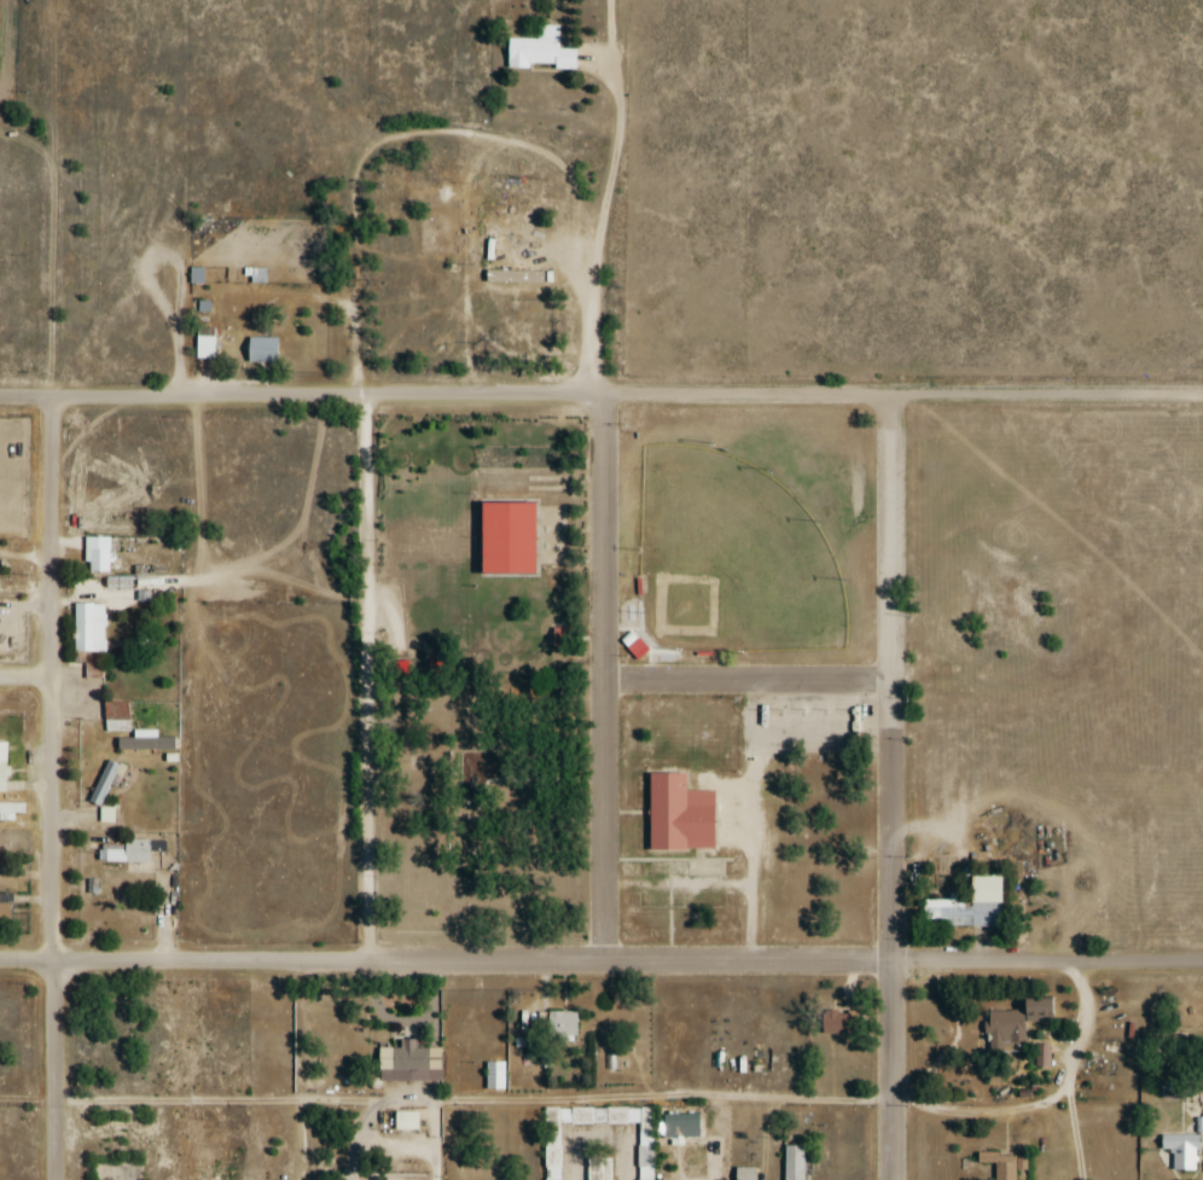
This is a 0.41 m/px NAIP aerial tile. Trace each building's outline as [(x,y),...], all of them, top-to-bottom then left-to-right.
[(537,40),(506,39),(506,69),(577,70),(577,50),(558,50),(558,26),(537,26),(537,40)] [(250,269),(250,284),(266,284),(266,269),(250,269)] [(194,334),(194,360),(213,360),(213,334),(194,334)] [(277,363),(277,339),(245,339),(245,363),(277,363)] [(486,570),(541,570),(541,560),(541,501),(486,501),(486,570)] [(108,574),(108,538),(83,538),(83,574),(108,574)] [(73,653),(103,653),(103,605),(73,605),(73,653)] [(556,644),(570,644),(570,635),(570,621),(556,622),(556,644)] [(648,653),(633,634),(622,642),(636,662),(648,653)] [(129,704),(103,704),(103,732),(129,732),(129,704)] [(89,802),(102,807),(118,765),(105,760),(89,802)] [(655,847),(655,808),(655,771),(690,771),(690,789),(702,787),(720,787),(720,847),(703,847),(655,847)] [(13,821),(13,815),(25,815),(25,804),(0,804),(0,821),(13,821)] [(148,863),(148,851),(165,852),(165,841),(123,841),(123,845),(98,845),(98,863),(148,863)] [(0,895),(0,923),(10,923),(10,895),(0,895)] [(923,902),(923,926),(998,926),(998,902),(923,902)] [(1020,1001),(1020,1012),(986,1013),(987,1038),(996,1038),(996,1053),(1024,1052),(1023,1022),(1052,1022),(1052,1001),(1020,1001)] [(821,1012),(821,1034),(847,1034),(847,1012),(821,1012)] [(546,1037),(577,1037),(577,1013),(546,1013),(546,1037)] [(414,1049),(415,1042),(402,1042),(402,1050),(377,1049),(377,1080),(429,1081),(429,1050),(414,1049)] [(486,1064),(486,1089),(502,1089),(502,1064),(486,1064)] [(585,1125),(625,1124),(625,1120),(596,1121),(596,1108),(543,1109),(544,1179),(585,1179),(585,1125)] [(637,1169),(653,1169),(654,1110),(638,1110),(637,1169)] [(394,1131),(416,1131),(416,1114),(394,1114),(394,1131)] [(698,1115),(662,1115),(662,1138),(698,1138),(698,1115)] [(1198,1136),(1160,1136),(1160,1152),(1173,1152),(1173,1172),(1198,1172),(1198,1136)] [(804,1147),(784,1147),(784,1179),(804,1179),(804,1147)] [(1015,1156),(978,1156),(978,1165),(995,1165),(995,1179),(1015,1179),(1015,1156)] [(755,1169),(735,1169),(735,1179),(755,1179),(755,1169)]
